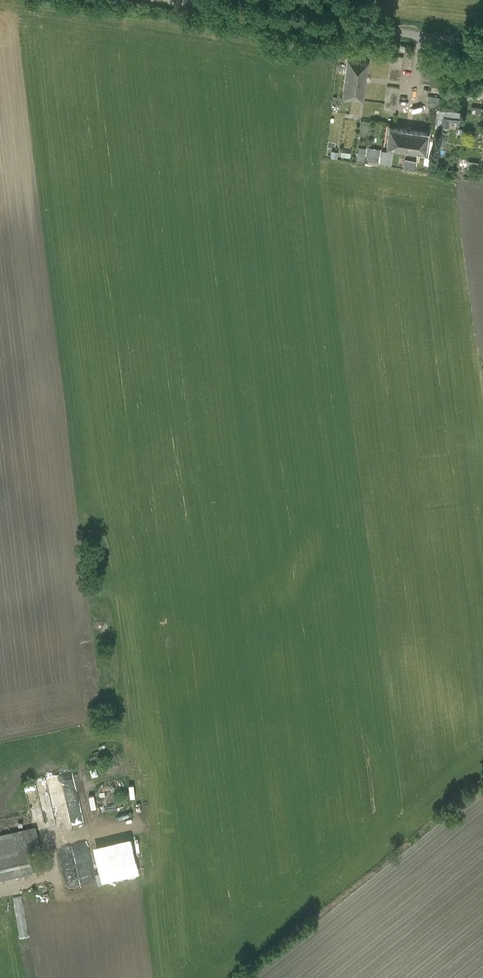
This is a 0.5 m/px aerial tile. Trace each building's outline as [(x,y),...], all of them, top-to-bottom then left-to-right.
[(367,59),(348,56),(342,95),(360,98),(367,59)] [(421,83),(420,91),(431,93),(429,102),(441,103),(446,67),(435,66),(432,85),(421,83)] [(449,109),(448,116),(461,118),(462,111),(449,109)] [(426,132),(389,126),(386,146),(423,151),(426,132)] [(360,145),(359,159),(366,159),(367,146),(360,145)] [(370,148),(370,161),(395,162),(395,148),(370,148)] [(78,808),(69,810),(63,779),(33,785),(34,793),(40,792),(46,821),(52,819),(53,821),(80,816),(78,808)] [(0,835),(0,846),(37,838),(35,827),(0,835)] [(107,841),(115,878),(143,872),(135,835),(107,841)] [(0,846),(0,856),(28,850),(39,847),(37,838),(0,846)] [(0,856),(0,877),(33,870),(28,850),(0,856)]
